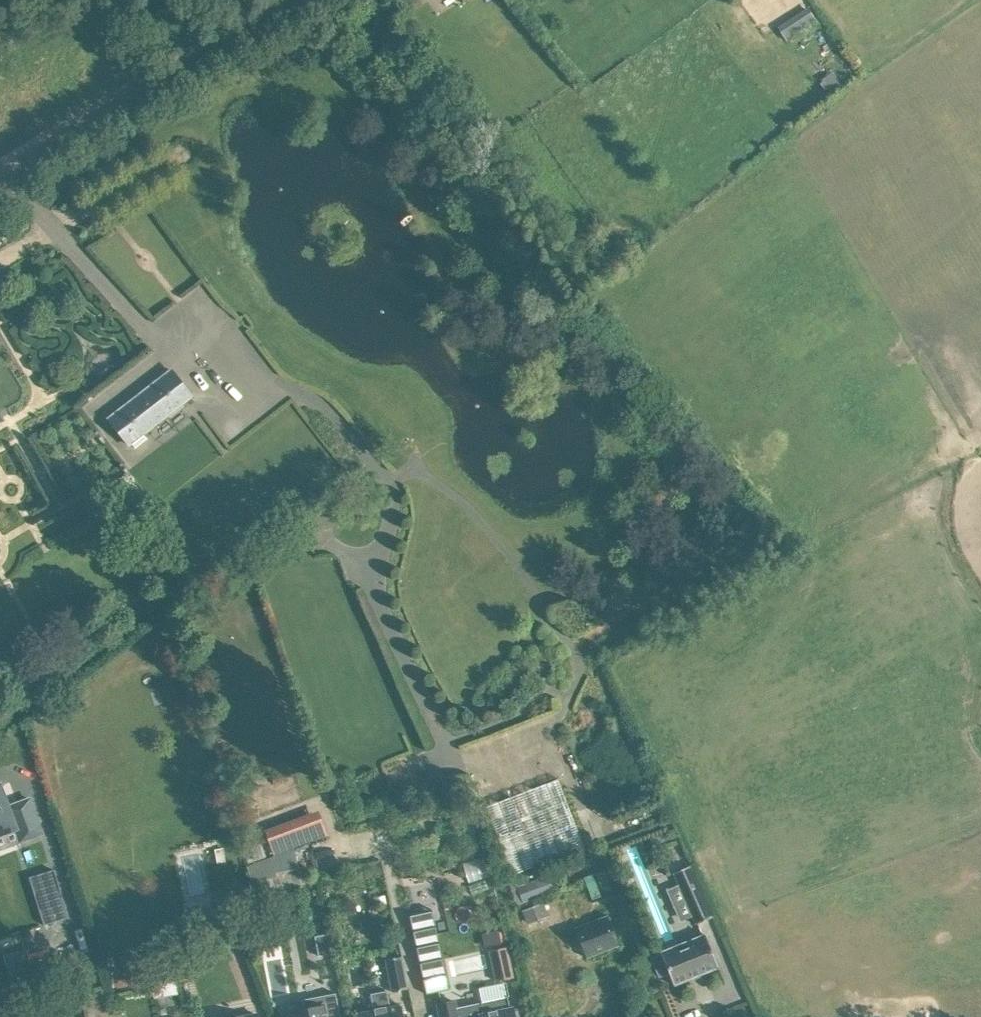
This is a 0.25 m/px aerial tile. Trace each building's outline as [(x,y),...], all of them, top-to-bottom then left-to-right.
[(777,29),(784,40),(815,20),(808,9),(777,29)] [(110,417),(109,418),(129,445),(132,443),(135,447),(146,438),(143,434),(192,396),(171,370),(170,370),(173,373),(112,421),(110,417)] [(558,778),(486,805),(501,844),(513,874),(584,846),(578,831),(558,778)] [(12,826),(17,839),(37,831),(24,797),(6,804),(3,797),(1,798),(0,796),(0,831),(12,826)] [(666,842),(674,839),(670,829),(662,832),(666,842)] [(223,847),(214,849),(217,863),(226,861),(223,847)] [(298,868),(295,849),(247,867),(251,880),(276,875),(275,872),(298,868)] [(690,865),(673,872),(696,924),(712,916),(690,865)] [(53,870),(29,877),(44,924),(68,917),(53,870)] [(548,874),(511,888),(517,904),(554,890),(548,874)] [(432,908),(409,913),(426,993),(449,988),(432,908)] [(257,912),(233,925),(247,954),(272,941),(257,912)] [(607,915),(575,927),(587,957),(618,945),(607,915)] [(328,933),(314,936),(318,955),(332,953),(328,933)] [(661,954),(652,958),(659,976),(668,972),(673,985),(718,967),(705,934),(660,952),(661,954)] [(507,946),(489,950),(496,980),(514,976),(507,946)] [(401,956),(386,959),(392,991),(408,988),(401,956)] [(31,970),(10,974),(15,998),(36,994),(31,970)] [(356,1013),(357,1016),(403,1016),(401,1004),(390,1007),(387,990),(370,993),(374,1010),(356,1013)] [(286,1011),(287,1016),(340,1016),(335,993),(301,999),(303,1008),(286,1011)] [(437,1005),(439,1011),(440,1016),(518,1016),(516,1009),(513,1010),(510,997),(456,1009),(454,1001),(437,1005)]
